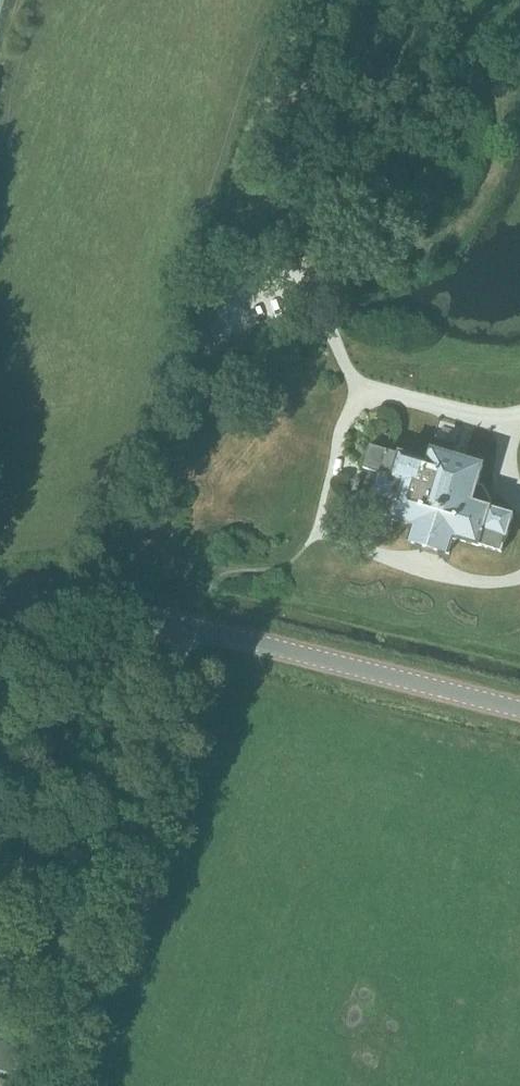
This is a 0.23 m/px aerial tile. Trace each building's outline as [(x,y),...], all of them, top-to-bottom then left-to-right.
[(391,520),(416,527),(411,543),(450,555),(455,539),(480,546),(503,553),(514,514),(492,507),(492,506),(491,506),(493,502),(485,487),(481,485),(487,464),(432,448),(429,460),(400,451),(399,455),(387,451),(387,450),(371,445),(364,468),(381,473),(374,497),(376,497),(371,511),(392,517),(391,520)] [(0,1039),(0,1072),(14,1076),(23,1046),(0,1039)]
